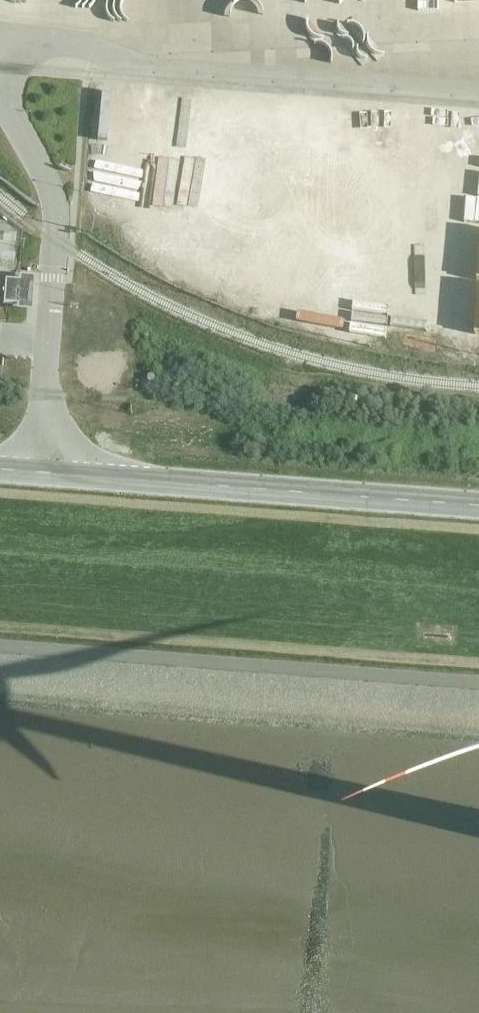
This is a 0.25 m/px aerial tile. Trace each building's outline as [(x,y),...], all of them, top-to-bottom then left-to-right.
[(235,212),(239,182),(226,180),(227,167),(231,168),(232,167),(203,163),(202,169),(192,167),(185,212),(194,214),(191,239),(207,241),(206,246),(229,249),(232,229),(235,212)] [(132,189),(101,192),(101,193),(86,194),(88,218),(99,218),(101,238),(113,237),(111,213),(133,211),(132,189)] [(32,312),(34,280),(20,279),(20,283),(7,282),(5,306),(19,307),(19,312),(32,312)]
